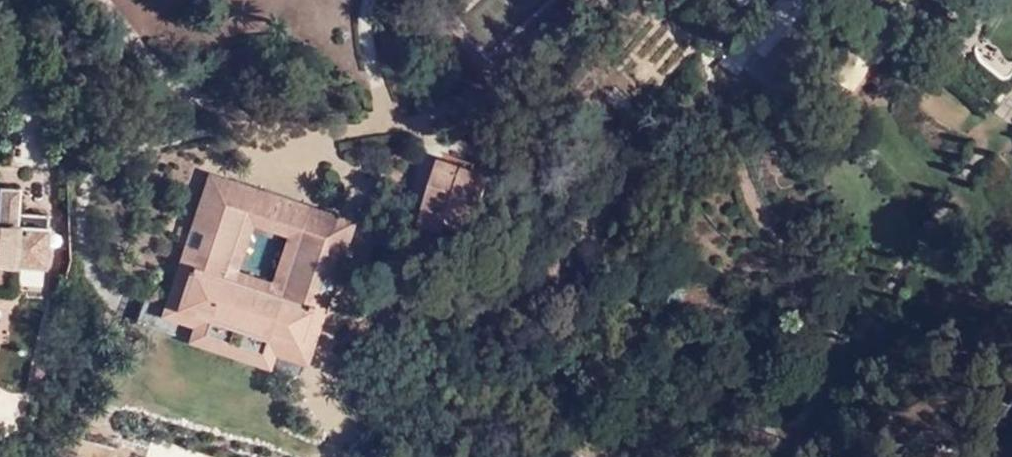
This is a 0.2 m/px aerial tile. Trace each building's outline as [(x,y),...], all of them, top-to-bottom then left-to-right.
[(793,27),(765,58),(768,62),(760,71),(771,82),(779,72),(777,68),(805,38),(793,27)] [(489,172),(439,158),(421,221),(470,236),(489,172)] [(318,268),(325,271),(335,274),(352,222),(309,207),(283,283),(279,296),(267,292),(235,282),(223,277),(227,264),(253,188),(210,174),(192,227),(202,230),(209,232),(201,254),(195,252),(180,301),(213,312),(215,307),(270,323),(268,329),(302,341),(318,292),(311,291),(318,268)] [(13,290),(14,264),(45,267),(47,239),(16,237),(17,224),(19,196),(2,195),(0,195),(0,289),(13,290)] [(16,237),(47,239),(48,226),(17,224),(16,237)] [(202,230),(195,252),(201,254),(209,232),(202,230)] [(327,295),(318,292),(302,341),(268,329),(270,323),(215,307),(213,312),(180,301),(195,252),(185,248),(167,305),(233,333),(272,349),(272,352),(305,364),(310,351),(327,295)] [(223,277),(235,282),(239,269),(227,264),(223,277)] [(318,292),(325,271),(318,268),(311,291),(318,292)] [(279,296),(283,283),(272,279),(267,292),(279,296)] [(268,369),(272,352),(272,349),(233,333),(167,305),(163,317),(196,328),(191,342),(268,369)]
